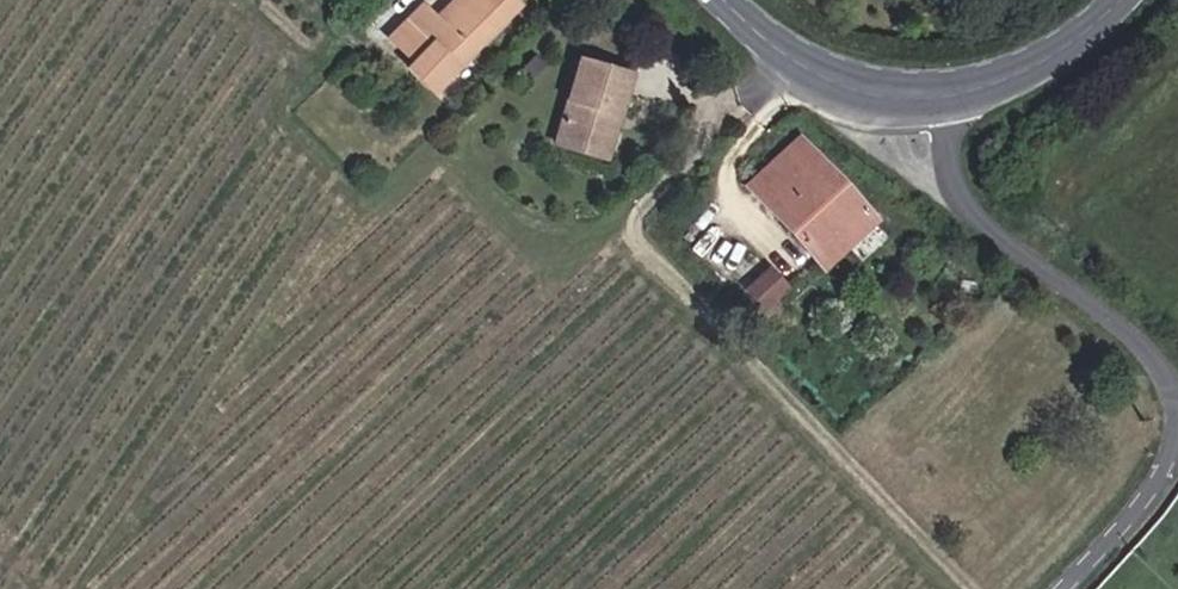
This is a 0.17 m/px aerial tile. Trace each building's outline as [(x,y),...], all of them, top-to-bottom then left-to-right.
[(429,1),(395,39),(420,63),(411,72),(441,99),(529,7),(522,0),(461,0),(445,17),(429,1)] [(638,74),(584,59),(557,146),(614,162),(638,74)] [(801,137),(757,185),(834,253),(854,230),(864,238),(886,214),(801,137)] [(834,253),(844,261),(864,238),(854,230),(834,253)] [(797,290),(774,267),(752,290),(772,312),(797,290)]
